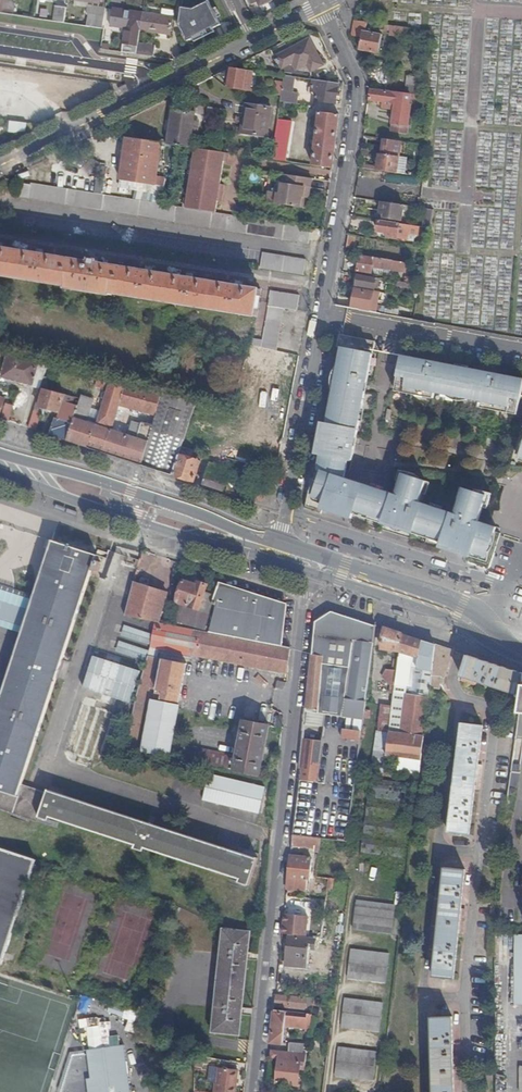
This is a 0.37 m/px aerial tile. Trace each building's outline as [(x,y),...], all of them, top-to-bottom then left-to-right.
[(3,15),(15,17),(16,8),(13,3),(5,2),(3,15)] [(55,22),(65,23),(68,8),(57,6),(55,22)] [(222,7),(188,25),(195,40),(223,27),(222,26),(229,22),(222,7)] [(142,32),(144,15),(114,10),(114,13),(112,28),(114,28),(127,30),(127,35),(128,35),(125,54),(138,56),(142,32)] [(112,28),(114,13),(107,11),(106,17),(105,30),(106,30),(114,31),(114,28),(112,28)] [(163,18),(144,15),(142,32),(172,36),(175,19),(163,18)] [(105,30),(106,17),(95,16),(93,28),(105,30)] [(367,24),(355,22),(352,37),(361,38),(360,50),(380,53),(382,35),(365,33),(366,29),(367,24)] [(391,27),(367,24),(366,29),(391,32),(391,27)] [(409,29),(391,27),(391,32),(390,37),(408,40),(409,29)] [(293,77),(314,80),(316,81),(311,71),(323,66),(311,41),(288,51),(289,53),(278,58),(288,77),(293,77)] [(139,56),(156,58),(158,47),(157,46),(156,48),(141,46),(139,56)] [(253,72),(233,69),(214,78),(228,89),(250,92),(253,72)] [(288,77),(285,76),(284,86),(291,87),(293,77),(288,77)] [(405,94),(422,96),(424,78),(408,76),(405,94)] [(337,105),(340,84),(316,81),(314,80),(314,83),(318,84),(316,98),(323,99),(323,102),(337,105)] [(283,93),(290,94),(291,87),(284,86),(283,93)] [(402,94),(371,90),(370,100),(385,102),(385,108),(395,110),(393,125),(409,127),(413,100),(402,99),(402,94)] [(291,103),(295,104),(297,95),(290,94),(283,93),(281,102),(291,103)] [(268,138),(273,110),(250,107),(246,135),(268,138)] [(208,119),(222,121),(224,110),(209,108),(208,119)] [(169,146),(191,148),(196,113),(175,109),(169,146)] [(333,169),(340,115),(321,113),(314,167),(333,169)] [(273,161),(287,163),(293,123),(279,120),(273,161)] [(393,125),(392,133),(408,135),(409,127),(393,125)] [(428,146),(430,138),(423,137),(422,145),(428,146)] [(166,188),(167,180),(158,178),(160,162),(163,145),(128,139),(122,181),(132,183),(143,184),(165,188),(166,188)] [(380,155),(378,172),(398,175),(403,142),(385,140),(383,155),(380,155)] [(195,167),(198,150),(191,148),(169,146),(163,145),(160,162),(195,167)] [(418,160),(415,177),(423,178),(426,161),(418,160)] [(310,205),(311,175),(283,174),(283,190),(269,190),(268,203),(310,205)] [(166,188),(173,189),(174,181),(167,180),(166,188)] [(242,200),(244,183),(232,181),(229,197),(242,200)] [(141,194),(141,193),(143,184),(132,183),(130,192),(141,194)] [(164,197),(165,188),(143,184),(141,193),(164,197)] [(310,245),(312,229),(33,185),(33,187),(24,186),(21,199),(31,200),(31,201),(310,245)] [(405,205),(383,202),(382,212),(387,213),(386,217),(403,220),(405,205)] [(424,227),(432,229),(435,210),(427,209),(424,227)] [(406,230),(418,232),(419,226),(380,221),(378,231),(390,233),(389,237),(398,239),(400,228),(406,230)] [(430,235),(432,229),(424,227),(419,226),(418,232),(430,235)] [(356,249),(358,236),(350,235),(348,248),(356,249)] [(243,288),(236,287),(194,280),(187,279),(153,273),(146,272),(99,265),(100,262),(92,261),(92,264),(45,256),(38,255),(4,250),(0,249),(0,277),(69,288),(69,290),(113,297),(113,295),(258,318),(262,290),(243,288)] [(304,277),(307,261),(264,254),(261,270),(304,277)] [(401,271),(402,263),(360,256),(357,272),(372,274),(373,267),(393,270),(401,271)] [(376,289),(376,288),(378,279),(359,275),(357,286),(376,289)] [(298,310),(301,294),(272,289),(263,341),(278,344),(284,308),(298,310)] [(372,310),(372,311),(389,315),(390,308),(378,306),(378,308),(372,307),(375,294),(356,291),(353,307),(372,310)] [(389,315),(399,316),(400,310),(390,308),(389,315)] [(317,455),(321,456),(350,461),(353,462),(376,343),(340,336),(338,349),(345,350),(343,364),(341,371),(338,371),(335,386),(338,387),(337,394),(331,425),(328,425),(325,440),(320,440),(317,455)] [(260,344),(255,362),(287,371),(292,353),(260,344)] [(35,385),(41,362),(8,353),(2,376),(35,385)] [(397,388),(412,391),(411,394),(435,399),(436,396),(481,404),(480,408),(504,412),(504,408),(520,411),(521,399),(521,379),(487,372),(486,374),(442,365),(442,364),(403,356),(397,388)] [(104,387),(106,377),(98,376),(96,386),(104,387)] [(50,437),(200,477),(205,456),(183,450),(196,401),(110,378),(101,411),(93,409),(95,398),(82,394),(79,404),(66,400),(68,392),(44,386),(39,406),(58,410),(50,437)] [(10,420),(15,405),(6,403),(9,395),(0,393),(0,416),(10,420)] [(321,456),(317,479),(322,478),(331,477),(339,477),(344,478),(350,461),(321,456)] [(203,483),(225,491),(233,468),(211,460),(203,483)] [(322,478),(317,479),(313,480),(307,510),(322,515),(324,510),(353,520),(351,524),(381,534),(383,530),(411,539),(410,543),(439,553),(441,548),(471,557),(470,562),(490,569),(501,534),(496,532),(481,527),(483,523),(479,522),(482,513),(485,514),(491,497),(461,488),(457,499),(460,500),(456,514),(420,502),(422,494),(425,495),(429,482),(399,473),(396,485),(399,486),(396,495),(394,500),(354,486),(356,482),(344,478),(339,477),(331,477),(322,478)] [(396,495),(356,482),(354,486),(394,500),(396,495)] [(481,527),(496,532),(498,527),(483,523),(481,527)] [(0,701),(0,793),(18,798),(21,787),(57,680),(58,680),(64,662),(63,661),(93,571),(98,573),(101,564),(105,566),(107,560),(52,542),(51,543),(52,544),(18,647),(17,647),(11,665),(12,665),(0,701)] [(138,570),(149,573),(153,554),(142,551),(138,570)] [(140,587),(134,585),(125,618),(156,624),(159,624),(167,595),(146,589),(148,583),(142,581),(140,587)] [(200,611),(205,595),(208,587),(199,584),(198,587),(184,583),(177,605),(200,611)] [(279,608),(218,588),(215,597),(212,606),(217,608),(210,634),(275,647),(279,608)] [(212,606),(215,597),(205,595),(200,611),(210,615),(212,606)] [(350,843),(378,626),(333,612),(328,615),(327,613),(320,619),(321,620),(317,623),(307,709),(307,713),(309,713),(306,726),(325,728),(323,742),(304,740),(294,836),(323,840),(350,843)] [(159,624),(156,624),(153,637),(151,649),(159,651),(288,677),(291,650),(275,647),(210,634),(163,625),(159,624)] [(149,647),(153,637),(124,627),(121,638),(149,647)] [(402,652),(404,635),(386,629),(384,649),(391,650),(395,651),(402,652)] [(432,644),(404,635),(402,652),(397,687),(396,696),(394,709),(391,732),(388,757),(407,759),(405,774),(421,776),(426,737),(403,734),(407,695),(431,698),(432,689),(437,646),(432,644)] [(145,663),(149,653),(119,643),(116,653),(145,663)] [(455,651),(437,646),(432,689),(441,690),(443,678),(446,679),(455,651)] [(159,651),(151,649),(136,702),(147,704),(159,651)] [(464,655),(458,674),(466,678),(464,682),(484,689),(485,684),(519,696),(518,698),(521,699),(521,696),(521,673),(464,655)] [(187,666),(163,661),(159,682),(155,681),(153,691),(157,692),(156,699),(180,704),(187,666)] [(285,688),(285,684),(277,683),(276,691),(281,691),(285,688)] [(426,737),(431,698),(407,695),(403,734),(426,737)] [(147,704),(136,702),(126,751),(137,753),(147,704)] [(179,710),(152,705),(143,753),(169,758),(179,710)] [(391,732),(394,709),(383,707),(380,731),(391,732)] [(282,728),(284,717),(277,716),(275,727),(282,728)] [(262,777),(272,727),(246,722),(236,772),(262,777)] [(479,768),(484,727),(464,724),(450,833),(470,836),(476,790),(481,791),(484,768),(479,768)] [(388,757),(391,732),(380,731),(376,761),(387,762),(388,757)] [(181,762),(227,771),(230,756),(184,748),(181,762)] [(258,815),(264,789),(208,776),(202,802),(258,815)] [(403,859),(412,786),(372,780),(362,854),(403,859)] [(30,820),(31,816),(38,819),(46,796),(21,787),(18,798),(0,793),(0,811),(30,820)] [(46,796),(38,819),(48,822),(50,818),(136,846),(134,850),(144,853),(145,849),(240,880),(239,884),(249,887),(258,859),(257,859),(243,855),(243,856),(63,796),(49,792),(50,791),(48,790),(46,796)] [(321,849),(323,840),(294,836),(293,846),(321,849)] [(1,967),(36,862),(0,850),(0,966),(1,967)] [(314,860),(292,857),(288,890),(307,892),(309,881),(311,882),(314,860)] [(463,912),(467,871),(446,868),(434,978),(455,980),(460,935),(465,935),(467,912),(463,912)] [(393,935),(397,907),(359,902),(355,930),(393,935)] [(283,934),(307,937),(310,917),(286,914),(283,934)] [(250,933),(223,930),(212,1033),(240,1036),(250,933)] [(316,941),(290,938),(288,956),(285,956),(283,965),(304,968),(306,959),(307,959),(308,949),(315,950),(316,941)] [(387,985),(391,956),(352,950),(349,979),(387,985)] [(308,999),(315,999),(316,990),(302,989),(301,998),(308,999)] [(307,1011),(307,1009),(308,1000),(277,996),(276,1007),(307,1011)] [(381,1033),(384,1005),(346,1000),(342,1028),(381,1033)] [(275,1011),(272,1043),(284,1045),(286,1027),(310,1030),(312,1015),(308,1015),(307,1019),(287,1017),(287,1013),(275,1011)] [(454,1018),(433,1018),(434,1091),(455,1091),(455,1083),(459,1083),(459,1059),(455,1059),(454,1018)] [(125,1044),(87,1049),(91,1077),(87,1077),(89,1091),(131,1091),(125,1044)] [(288,1053),(303,1055),(304,1046),(290,1044),(288,1053)] [(336,1077),(374,1082),(378,1054),(340,1049),(336,1077)] [(300,1071),(305,1072),(307,1055),(303,1055),(288,1053),(271,1051),(270,1060),(280,1061),(277,1084),(298,1086),(300,1071)] [(239,1071),(219,1069),(217,1084),(216,1084),(215,1091),(236,1091),(239,1071)]
